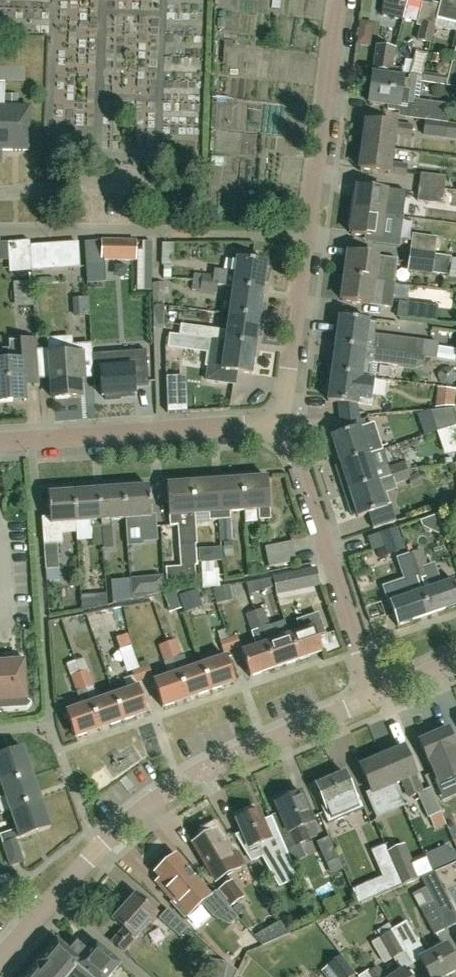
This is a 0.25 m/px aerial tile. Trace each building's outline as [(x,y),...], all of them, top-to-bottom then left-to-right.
[(381,15),(403,21),(408,0),(383,0),(381,15)] [(434,0),(417,0),(416,2),(421,4),(416,26),(420,27),(416,41),(431,45),(435,27),(434,27),(435,26),(436,19),(438,19),(442,0),(440,0),(440,2),(434,0)] [(425,73),(423,83),(455,88),(455,0),(449,0),(449,1),(446,0),(442,0),(438,19),(436,19),(435,26),(455,31),(452,48),(455,49),(448,76),(425,73)] [(360,21),(357,43),(370,45),(373,23),(360,21)] [(392,73),(404,74),(405,67),(393,65),(396,48),(375,45),(372,70),(392,73)] [(423,83),(425,73),(423,73),(421,79),(408,77),(408,81),(373,76),(369,103),(406,109),(405,117),(447,123),(450,106),(419,102),(421,83),(423,83)] [(2,166),(2,163),(3,151),(23,151),(28,151),(29,107),(4,107),(5,83),(0,83),(0,166),(2,166)] [(423,135),(455,140),(455,124),(447,123),(405,117),(405,118),(425,121),(423,135)] [(363,145),(392,149),(394,136),(410,138),(412,127),(394,124),(394,126),(366,122),(363,145)] [(390,164),(392,149),(363,145),(360,170),(388,173),(388,175),(405,177),(406,166),(390,164)] [(419,186),(444,190),(445,177),(420,174),(419,186)] [(444,191),(444,190),(419,186),(416,202),(441,206),(440,219),(445,220),(449,191),(444,191)] [(352,194),(350,210),(383,215),(402,218),(404,201),(405,193),(385,190),(385,191),(357,187),(356,194),(353,194),(352,194)] [(350,210),(348,227),(352,228),(351,234),(366,236),(365,243),(398,248),(399,241),(402,218),(383,215),(350,210)] [(446,259),(446,257),(448,242),(437,241),(437,238),(412,235),(410,254),(446,259)] [(33,271),(32,247),(31,247),(31,241),(8,243),(9,261),(10,272),(31,271),(33,271)] [(105,282),(104,260),(101,260),(102,241),(84,243),(86,266),(87,283),(105,282)] [(104,260),(136,261),(137,251),(137,242),(102,241),(101,260),(104,260)] [(152,284),(151,242),(142,242),(142,251),(137,251),(136,261),(136,292),(152,292),(152,284)] [(8,243),(0,243),(0,262),(9,261),(8,243)] [(78,243),(32,247),(33,271),(80,267),(78,243)] [(174,267),(174,244),(162,244),(162,266),(164,266),(171,267),(174,267)] [(345,276),(375,280),(375,279),(392,282),(394,282),(398,258),(349,251),(345,276)] [(432,273),(448,276),(451,258),(446,257),(446,259),(410,254),(407,272),(432,276),(432,273)] [(218,284),(233,286),(263,290),(267,264),(253,262),(236,260),(235,272),(214,270),(214,276),(202,275),(193,274),(192,281),(218,284)] [(345,276),(342,300),(371,304),(371,305),(388,308),(392,282),(375,279),(375,280),(345,276)] [(32,281),(12,283),(14,308),(33,307),(32,281)] [(200,291),(199,293),(217,295),(218,284),(192,281),(191,290),(200,291)] [(152,292),(153,304),(169,304),(169,286),(164,284),(152,284),(152,292)] [(259,320),(263,290),(233,286),(229,315),(259,320)] [(89,317),(88,298),(73,299),(73,318),(89,317)] [(399,302),(397,318),(436,322),(438,307),(399,302)] [(165,329),(164,307),(153,307),(153,329),(165,329)] [(256,347),(259,320),(229,315),(227,332),(226,342),(256,347)] [(339,318),(335,345),(388,353),(426,358),(436,359),(439,343),(376,335),(377,323),(339,318)] [(179,336),(212,341),(226,342),(227,332),(181,326),(179,336)] [(170,339),(169,348),(207,353),(205,367),(209,368),(212,341),(179,336),(170,335),(170,339)] [(47,340),(48,350),(36,351),(39,381),(51,380),(52,399),(80,398),(79,380),(83,380),(83,378),(93,377),(91,357),(91,345),(72,346),(71,338),(47,340)] [(25,401),(24,387),(39,386),(39,381),(36,351),(36,339),(8,341),(9,350),(0,351),(0,403),(25,401)] [(234,383),(236,372),(252,375),(256,347),(226,342),(212,341),(210,353),(209,368),(207,380),(234,383)] [(425,367),(426,358),(388,353),(335,345),(332,372),(375,378),(377,363),(403,366),(403,370),(413,371),(425,367)] [(146,353),(91,357),(93,377),(93,388),(101,388),(101,397),(104,397),(105,400),(120,399),(120,396),(135,394),(134,387),(148,386),(148,382),(146,353)] [(341,422),(359,419),(357,405),(372,407),(375,378),(332,372),(328,401),(339,403),(341,422)] [(167,413),(187,412),(186,377),(166,378),(167,413)] [(437,404),(455,404),(455,387),(438,387),(437,404)] [(455,425),(455,421),(454,408),(430,411),(437,431),(455,425)] [(336,451),(332,453),(336,465),(341,464),(369,454),(382,450),(373,424),(361,428),(360,428),(359,419),(341,422),(343,433),(332,437),(336,451)] [(374,470),(369,454),(341,464),(341,465),(336,467),(340,479),(345,478),(350,491),(378,481),(393,476),(408,471),(405,462),(389,468),(388,466),(374,470)] [(411,480),(410,477),(408,471),(393,476),(396,485),(409,481),(411,480)] [(242,481),(244,512),(259,511),(260,521),(270,520),(267,479),(242,481)] [(229,513),(244,512),(242,481),(217,483),(220,520),(218,520),(220,541),(232,540),(231,520),(229,520),(229,513)] [(387,508),(378,481),(350,491),(352,499),(349,505),(353,517),(358,515),(358,517),(370,514),(375,529),(396,522),(392,507),(387,508)] [(196,526),(209,525),(209,520),(218,520),(220,520),(217,483),(193,484),(196,526)] [(170,527),(178,527),(179,537),(179,546),(197,545),(195,526),(196,526),(193,484),(167,486),(170,527)] [(149,488),(124,489),(126,521),(127,546),(143,545),(142,543),(157,542),(155,515),(150,515),(149,488)] [(124,489),(98,491),(100,528),(111,527),(111,522),(126,521),(124,489)] [(92,540),(101,539),(100,528),(98,491),(75,493),(78,534),(91,533),(92,540)] [(62,535),(78,534),(75,493),(48,494),(50,518),(42,519),(45,571),(59,570),(57,543),(63,543),(62,535)] [(373,553),(404,545),(399,526),(368,534),(373,553)] [(292,542),(264,548),(269,568),(296,562),(292,542)] [(217,585),(215,548),(201,548),(203,586),(217,585)] [(411,555),(418,576),(417,576),(430,615),(455,606),(455,588),(454,581),(443,585),(438,569),(429,572),(427,566),(422,551),(411,555)] [(407,579),(385,587),(391,603),(398,626),(430,615),(417,576),(418,576),(411,555),(400,558),(407,579)] [(181,568),(166,569),(166,586),(195,583),(194,567),(181,568)] [(294,574),(298,592),(320,588),(316,569),(294,574)] [(133,596),(164,593),(163,574),(131,577),(133,596)] [(247,582),(249,591),(271,586),(269,577),(247,582)] [(82,606),(108,605),(107,592),(82,594),(82,606)] [(164,597),(169,612),(181,608),(175,592),(164,597)] [(289,636),(274,641),(264,609),(255,612),(261,629),(266,644),(268,650),(275,670),(298,662),(294,650),(289,636)] [(255,612),(245,615),(251,632),(261,629),(255,612)] [(298,662),(323,654),(317,637),(325,635),(318,615),(297,622),(301,632),(289,636),(294,650),(298,662)] [(128,634),(117,637),(127,671),(138,668),(128,634)] [(237,636),(219,642),(223,654),(241,648),(237,636)] [(176,640),(167,643),(169,650),(173,660),(178,674),(187,700),(211,692),(202,666),(187,672),(176,640)] [(164,663),(173,660),(169,650),(167,643),(158,646),(164,663)] [(250,678),(275,670),(268,650),(266,644),(242,653),(250,678)] [(27,711),(23,662),(22,658),(10,659),(10,663),(0,664),(0,713),(27,711)] [(202,666),(211,692),(235,683),(227,658),(202,666)] [(79,673),(85,690),(94,687),(84,659),(75,662),(79,673)] [(131,672),(136,684),(153,677),(149,665),(131,672)] [(74,739),(98,730),(90,705),(85,690),(79,673),(70,676),(81,708),(65,713),(74,739)] [(187,700),(178,674),(170,677),(153,683),(162,709),(187,700)] [(114,696),(123,722),(147,714),(139,688),(114,696)] [(98,730),(123,722),(114,696),(90,705),(98,730)] [(419,743),(433,776),(438,787),(455,779),(455,752),(455,750),(455,748),(448,730),(419,743)] [(2,786),(33,776),(24,749),(0,757),(0,781),(2,786)] [(404,749),(383,758),(394,785),(400,782),(407,799),(414,796),(416,795),(426,818),(429,817),(439,812),(429,789),(423,792),(404,749)] [(383,758),(360,768),(370,791),(365,793),(376,818),(389,813),(385,804),(399,798),(394,785),(383,758)] [(345,774),(316,786),(324,805),(320,807),(328,824),(364,808),(357,791),(353,793),(345,774)] [(0,787),(0,799),(5,797),(11,813),(41,803),(33,776),(2,786),(0,787)] [(276,803),(275,804),(279,813),(271,817),(272,818),(284,846),(292,843),(292,845),(300,842),(309,838),(304,826),(313,822),(300,793),(290,797),(289,795),(286,794),(276,798),(275,801),(276,803)] [(17,831),(1,836),(11,866),(22,863),(15,841),(50,830),(41,803),(11,813),(17,831)] [(281,867),(290,882),(297,879),(291,863),(284,846),(272,818),(262,822),(258,811),(256,812),(255,810),(252,808),(245,811),(244,814),(245,817),(236,821),(242,834),(236,837),(251,861),(262,856),(271,872),(281,867)] [(215,831),(193,844),(208,871),(215,882),(218,881),(246,864),(237,849),(231,853),(229,851),(224,842),(222,843),(215,831)] [(325,865),(327,864),(329,870),(341,865),(329,837),(316,843),(325,865)] [(388,892),(402,886),(388,854),(385,846),(370,852),(382,878),(388,892)] [(455,860),(455,856),(454,852),(450,853),(447,847),(426,856),(432,871),(455,860)] [(403,848),(388,854),(402,886),(417,880),(403,848)] [(174,857),(155,873),(160,878),(164,882),(160,886),(173,901),(170,904),(184,920),(201,905),(212,917),(229,926),(237,919),(228,907),(222,899),(216,904),(210,897),(205,892),(205,889),(203,886),(200,886),(174,857)] [(447,929),(455,924),(455,914),(434,871),(431,873),(432,873),(421,878),(426,888),(447,929)] [(232,881),(219,891),(230,906),(243,897),(232,881)] [(447,929),(426,888),(413,895),(420,911),(433,936),(447,929)] [(124,931),(113,943),(124,953),(157,915),(136,897),(114,922),(124,931)] [(188,928),(167,910),(159,918),(179,937),(188,928)] [(427,955),(417,941),(406,922),(392,930),(412,965),(420,961),(428,976),(443,976),(455,971),(455,966),(446,946),(427,955)] [(260,943),(287,935),(284,923),(256,931),(260,943)] [(390,961),(390,962),(393,960),(398,969),(390,975),(391,976),(407,976),(403,972),(412,966),(412,965),(392,930),(390,931),(390,932),(371,943),(383,964),(390,961)] [(228,936),(216,945),(224,957),(236,948),(228,936)] [(36,965),(50,976),(69,976),(77,968),(84,960),(83,954),(83,950),(71,940),(67,944),(75,950),(71,954),(56,941),(47,952),(36,965)] [(120,965),(95,944),(87,953),(83,954),(84,960),(77,968),(87,976),(110,976),(120,965)] [(326,966),(327,967),(335,976),(353,976),(356,975),(341,955),(326,966)] [(237,972),(226,962),(224,976),(234,976),(237,972)] [(36,965),(26,976),(50,976),(36,965)] [(69,976),(87,976),(77,968),(69,976)] [(377,969),(368,975),(369,976),(382,976),(377,969)]
